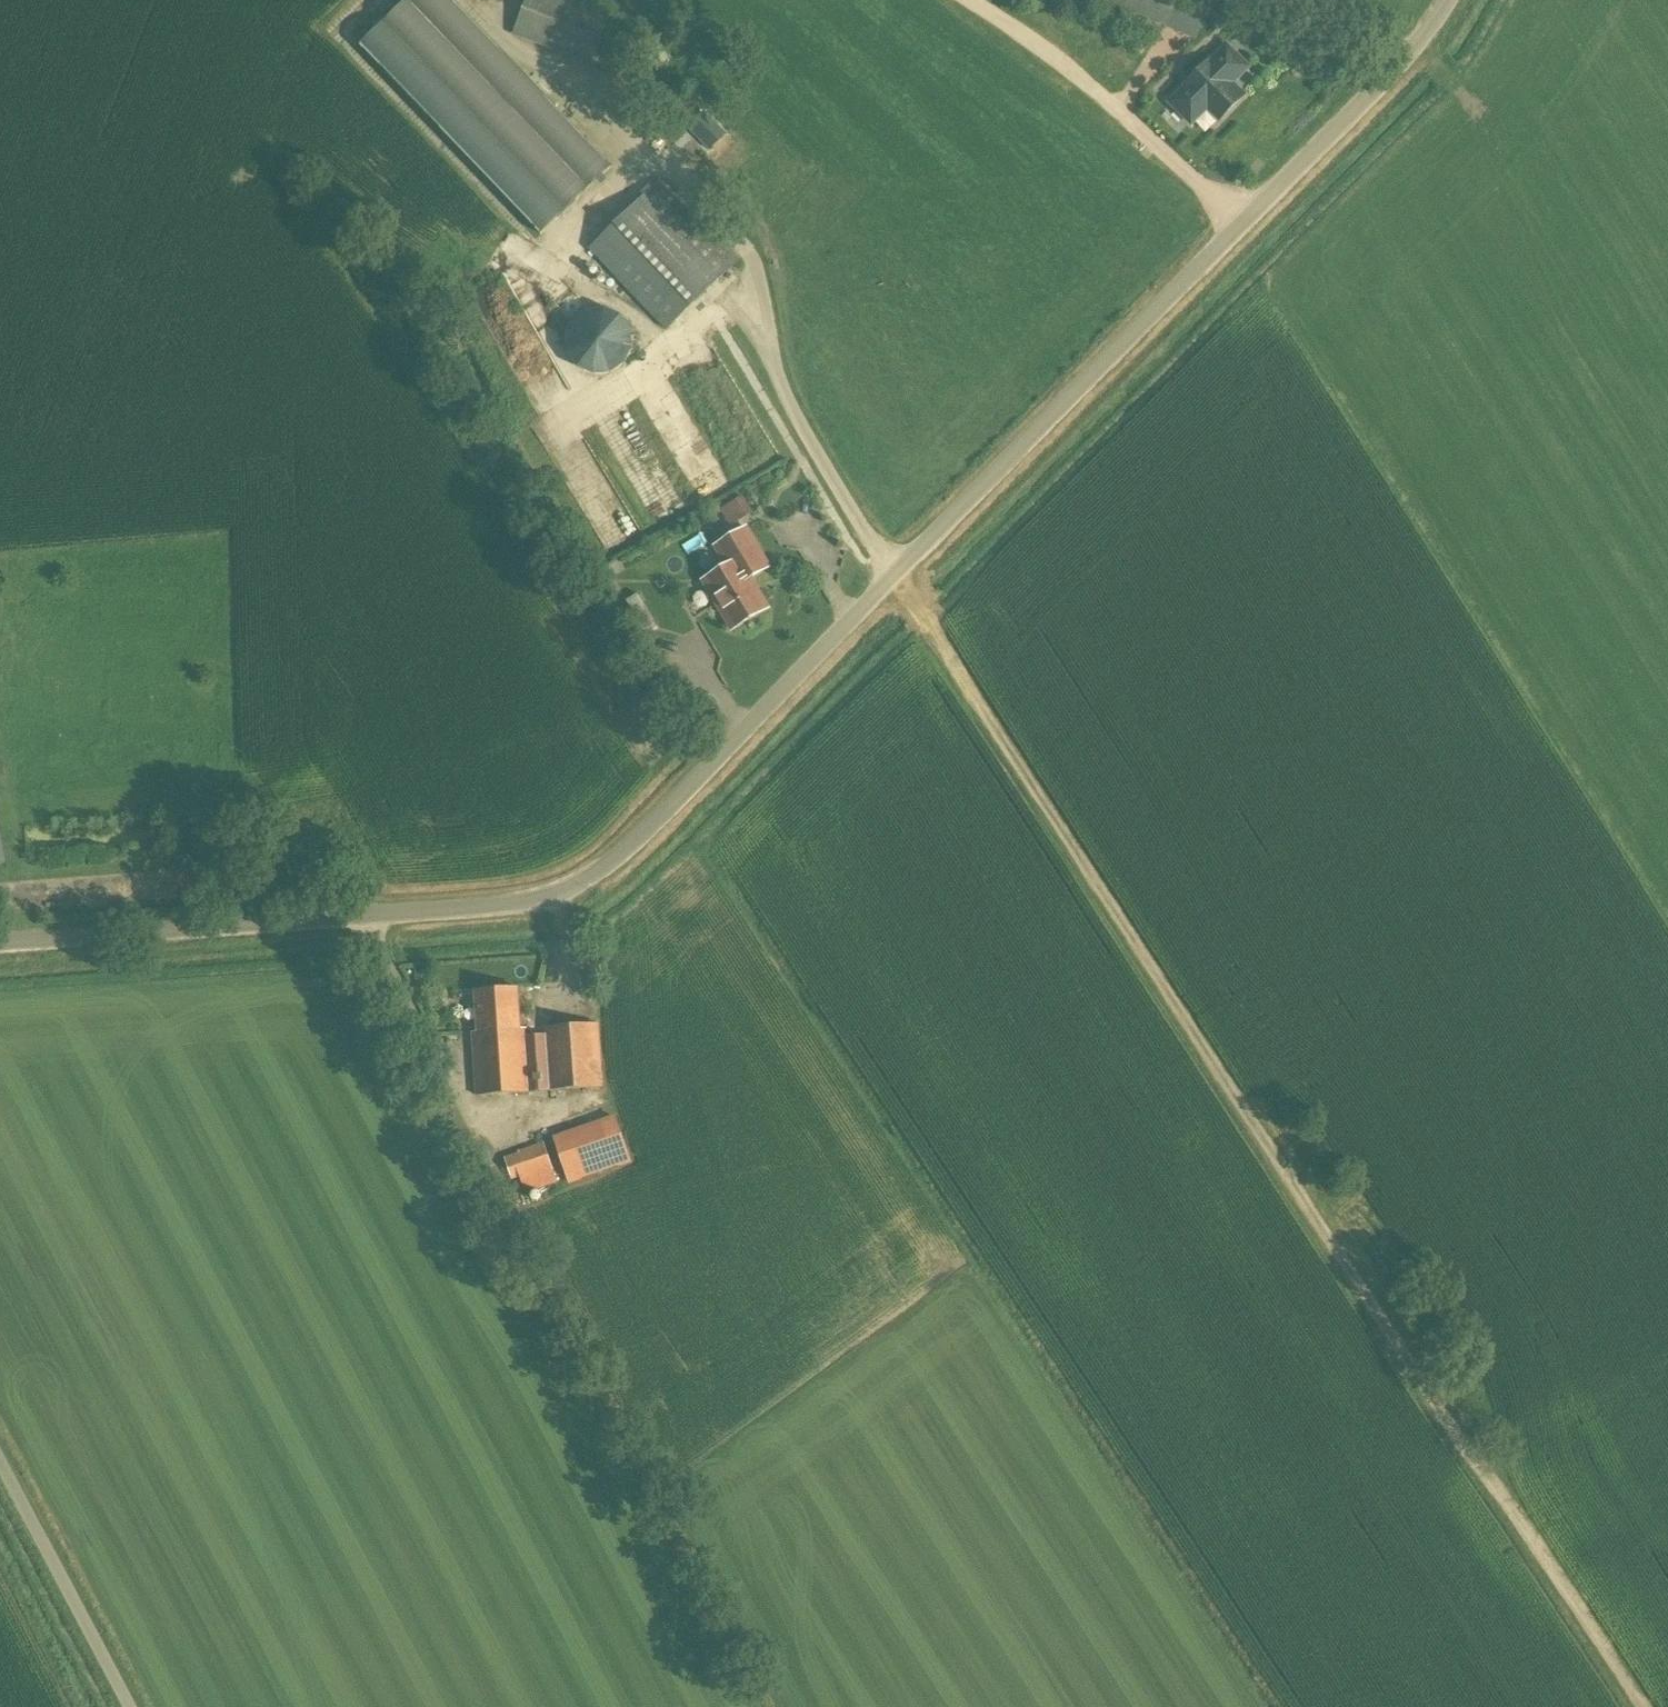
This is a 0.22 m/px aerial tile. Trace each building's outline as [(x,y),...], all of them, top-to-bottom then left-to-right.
[(565,119),(451,0),(407,0),(361,44),(542,234),(611,168),(565,119)] [(611,13),(577,0),(525,0),(512,34),(590,65),(611,13)] [(1248,67),(1227,46),(1171,102),(1192,123),(1208,107),(1220,119),(1244,95),(1230,81),(1238,74),(1239,76),(1248,67)] [(667,330),(740,260),(662,178),(588,247),(667,330)] [(592,375),(610,374),(626,364),(633,347),(631,329),(620,315),(605,308),(587,309),(573,320),(565,336),(567,353),(577,368),(592,375)] [(723,504),(730,522),(751,514),(744,496),(723,504)] [(733,629),(768,608),(750,578),(770,566),(747,528),(715,547),(727,567),(704,580),(733,629)] [(521,1029),(518,988),(474,991),(477,1033),(472,1033),(476,1096),(602,1087),(598,1024),(545,1028),(545,1035),(526,1036),(526,1029),(521,1029)] [(569,1185),(632,1163),(616,1114),(553,1136),(569,1185)] [(558,1182),(543,1141),(518,1150),(519,1152),(504,1158),(512,1180),(520,1177),(525,1194),(558,1182)]
